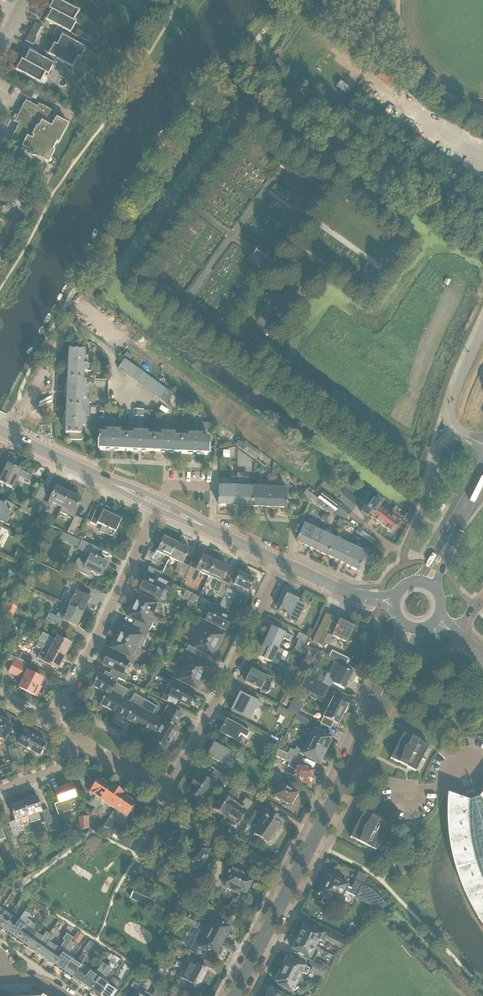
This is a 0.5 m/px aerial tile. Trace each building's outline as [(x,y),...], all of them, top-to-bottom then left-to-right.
[(55,30),(75,40),(77,36),(85,40),(87,35),(77,29),(74,35),(70,33),(76,22),(73,21),(78,11),(58,0),(54,0),(49,9),(51,10),(46,20),(57,26),(55,30)] [(33,45),(43,27),(35,23),(25,41),(33,45)] [(74,42),(75,40),(55,30),(53,33),(55,34),(46,51),(45,50),(43,53),(49,57),(50,55),(72,67),(78,57),(80,59),(86,48),(74,42)] [(49,57),(43,53),(41,57),(30,51),(24,61),(22,60),(16,70),(40,83),(45,73),(48,75),(54,64),(47,61),(49,57)] [(345,93),(349,88),(340,81),(336,87),(345,93)] [(37,107),(26,101),(17,116),(14,115),(13,118),(16,119),(14,122),(19,124),(9,143),(22,149),(23,148),(29,151),(28,153),(48,163),(55,151),(53,150),(56,143),(58,144),(69,124),(56,118),(56,119),(49,115),(51,111),(39,104),(37,107)] [(90,119),(95,111),(89,108),(84,115),(90,119)] [(286,276),(289,271),(282,265),(278,271),(286,276)] [(91,372),(91,358),(84,358),(84,351),(69,350),(65,433),(69,433),(69,437),(71,440),(81,440),(84,438),(85,417),(89,417),(89,414),(95,414),(95,408),(90,408),(90,406),(82,406),(82,399),(85,399),(86,385),(83,385),(83,371),(91,372)] [(122,372),(130,362),(124,358),(117,368),(122,372)] [(127,375),(134,366),(130,362),(122,372),(127,375)] [(132,379),(139,369),(134,366),(127,375),(132,379)] [(136,382),(144,372),(139,369),(132,379),(136,382)] [(141,385),(148,376),(144,372),(136,382),(141,385)] [(146,389),(153,379),(148,376),(141,385),(146,389)] [(151,392),(158,383),(153,379),(146,389),(151,392)] [(155,396),(163,386),(158,383),(151,392),(155,396)] [(160,399),(167,389),(163,386),(155,396),(160,399)] [(167,389),(160,399),(165,403),(172,393),(167,389)] [(119,434),(120,431),(106,430),(106,433),(99,433),(98,448),(208,453),(209,438),(202,438),(202,434),(188,434),(188,437),(174,436),(175,433),(161,433),(161,436),(147,435),(147,432),(133,431),(133,434),(119,434)] [(244,451),(247,447),(238,441),(235,445),(244,451)] [(252,457),(255,453),(247,447),(244,451),(252,457)] [(20,470),(21,470),(8,464),(0,480),(0,482),(5,484),(5,485),(6,486),(6,485),(12,488),(18,476),(30,481),(32,476),(20,470)] [(62,507),(68,492),(56,486),(48,504),(42,501),(42,500),(36,498),(31,509),(37,512),(40,513),(43,507),(48,509),(51,502),(62,507)] [(235,505),(236,487),(219,486),(218,498),(218,500),(218,504),(235,505)] [(252,506),(253,487),(236,487),(235,505),(252,506)] [(269,507),(270,488),(253,487),(252,506),(269,507)] [(270,488),(269,507),(286,507),(286,503),(287,503),(287,501),(286,501),(287,489),(270,488)] [(68,492),(62,507),(71,511),(67,521),(71,523),(67,532),(74,535),(81,519),(75,516),(76,513),(75,513),(81,498),(68,492)] [(316,503),(319,499),(311,493),(308,498),(316,503)] [(348,517),(360,502),(350,494),(338,509),(348,517)] [(370,519),(371,517),(376,521),(376,523),(378,524),(380,524),(381,525),(386,520),(390,514),(389,514),(379,506),(381,504),(373,498),(362,513),(370,519)] [(324,509),(327,505),(319,499),(316,503),(324,509)] [(0,503),(0,521),(4,524),(14,506),(6,501),(4,505),(0,503)] [(28,514),(31,509),(22,505),(20,510),(28,514)] [(327,505),(324,509),(332,515),(335,511),(327,505)] [(116,532),(121,519),(103,511),(104,509),(98,506),(90,522),(97,525),(98,523),(102,525),(99,532),(112,536),(115,531),(116,532)] [(390,514),(381,525),(387,529),(387,531),(389,532),(390,532),(392,533),(400,522),(397,519),(400,515),(393,509),(389,514),(390,514)] [(312,548),(320,532),(304,524),(299,535),(298,535),(298,537),(296,541),(312,548)] [(364,538),(367,534),(358,528),(355,532),(364,538)] [(327,555),(335,539),(320,532),(312,548),(327,555)] [(367,534),(364,538),(372,544),(375,540),(367,534)] [(170,558),(177,543),(164,537),(157,551),(156,551),(151,561),(156,563),(160,553),(170,558)] [(342,562),(350,546),(335,539),(327,555),(342,562)] [(107,563),(101,560),(102,557),(97,554),(99,549),(81,541),(78,549),(90,555),(87,563),(78,559),(73,569),(89,577),(91,572),(101,576),(107,563)] [(177,543),(170,558),(179,562),(175,572),(179,574),(178,577),(183,579),(189,566),(183,563),(189,549),(177,543)] [(350,546),(342,562),(358,570),(360,566),(360,567),(361,565),(361,564),(366,554),(368,555),(370,551),(367,549),(365,553),(350,546)] [(24,564),(26,559),(17,555),(15,560),(24,564)] [(209,576),(216,561),(203,555),(196,570),(190,567),(184,579),(189,582),(191,579),(195,581),(199,572),(209,576)] [(216,561),(209,576),(218,581),(213,590),(218,592),(216,595),(222,597),(228,584),(222,582),(228,567),(216,561)] [(160,578),(163,573),(149,567),(146,572),(150,573),(160,578)] [(248,591),(254,579),(239,573),(234,584),(230,582),(226,592),(235,596),(237,591),(236,590),(238,586),(248,591)] [(160,598),(165,601),(173,584),(159,578),(156,583),(145,578),(140,589),(151,595),(151,594),(160,598)] [(69,605),(84,612),(91,597),(76,591),(78,585),(68,580),(65,587),(69,588),(67,593),(73,596),(69,605)] [(188,600),(191,593),(185,591),(183,597),(188,600)] [(165,602),(165,601),(160,598),(151,594),(151,595),(148,600),(137,594),(136,597),(135,596),(131,605),(152,615),(154,609),(159,611),(164,601),(165,602)] [(297,604),(299,601),(287,595),(279,611),(290,617),(289,620),(296,623),(303,607),(297,604)] [(13,616),(17,607),(8,602),(4,612),(13,616)] [(214,624),(214,625),(225,630),(231,619),(220,614),(222,608),(236,615),(209,602),(204,613),(209,615),(206,620),(214,624)] [(60,613),(58,612),(56,617),(49,614),(46,620),(59,627),(62,620),(77,627),(84,612),(69,605),(69,606),(64,603),(60,613)] [(149,620),(152,615),(131,605),(127,613),(128,614),(127,616),(138,622),(135,627),(148,633),(153,623),(149,620)] [(340,620),(333,617),(326,614),(313,642),(322,646),(323,642),(329,644),(332,636),(346,643),(354,626),(340,620)] [(214,624),(206,620),(206,621),(201,618),(199,624),(203,626),(193,648),(188,645),(186,651),(199,657),(201,652),(212,657),(214,655),(215,655),(223,639),(222,638),(223,636),(212,630),(214,625),(214,624)] [(148,633),(135,627),(133,632),(122,626),(120,629),(119,628),(115,637),(136,647),(141,636),(145,638),(148,633)] [(279,648),(283,638),(290,641),(292,637),(286,634),(286,633),(271,627),(264,641),(279,648)] [(40,637),(38,641),(64,656),(71,644),(57,637),(56,640),(42,633),(40,637)] [(310,637),(306,635),(306,636),(303,635),(299,633),(296,638),(299,639),(295,648),(304,653),(310,638),(310,637)] [(131,658),(136,647),(115,637),(111,645),(112,646),(111,648),(122,654),(120,659),(128,663),(132,665),(135,660),(131,658)] [(57,669),(64,656),(38,641),(35,646),(45,652),(46,650),(49,652),(44,662),(57,669)] [(284,650),(279,648),(264,641),(257,656),(272,663),(279,666),(281,661),(279,660),(284,650)] [(340,659),(343,653),(333,648),(330,654),(340,659)] [(196,662),(199,657),(186,651),(181,661),(185,663),(182,669),(203,679),(207,671),(206,670),(207,668),(196,662)] [(31,665),(34,659),(21,653),(18,659),(31,665)] [(120,659),(109,653),(103,665),(114,670),(112,675),(119,678),(125,681),(127,676),(123,674),(128,663),(120,659)] [(27,672),(22,669),(25,665),(14,660),(8,672),(18,678),(19,675),(24,678),(19,688),(36,697),(41,687),(39,685),(42,679),(28,671),(27,672)] [(322,683),(329,686),(331,687),(333,683),(343,689),(348,680),(350,681),(354,673),(341,667),(335,679),(326,675),(322,683)] [(199,687),(203,679),(182,669),(177,680),(173,678),(170,683),(174,685),(174,686),(183,690),(183,689),(186,684),(197,689),(198,687),(199,687)] [(266,677),(251,669),(245,682),(261,689),(260,692),(266,693),(268,692),(269,691),(270,690),(271,683),(273,678),(267,675),(266,677)] [(302,683),(305,677),(293,672),(290,677),(302,683)] [(112,675),(108,673),(105,677),(99,674),(92,685),(106,693),(100,704),(114,712),(123,697),(127,690),(116,683),(119,678),(112,675)] [(329,686),(322,683),(306,675),(305,677),(302,683),(301,684),(324,696),(329,686)] [(295,692),(299,684),(286,678),(282,686),(295,692)] [(174,685),(170,683),(169,683),(161,699),(162,700),(175,706),(178,700),(189,706),(194,695),(183,689),(183,690),(174,686),(174,685)] [(286,706),(293,692),(286,688),(279,702),(286,706)] [(259,708),(262,703),(240,693),(231,711),(242,716),(250,719),(256,706),(259,708)] [(133,723),(146,700),(134,694),(130,701),(123,697),(114,712),(133,723)] [(338,725),(348,705),(332,697),(322,717),(323,718),(320,723),(330,729),(333,723),(338,725)] [(167,714),(163,712),(160,718),(153,714),(157,707),(146,700),(133,723),(151,733),(148,740),(166,750),(178,728),(175,727),(182,714),(171,707),(171,708),(167,714)] [(297,714),(302,705),(293,700),(288,710),(297,714)] [(291,722),(294,713),(284,708),(280,717),(291,722)] [(11,724),(0,719),(0,738),(4,740),(6,737),(6,735),(11,724)] [(246,738),(249,732),(242,728),(226,720),(220,732),(236,741),(239,734),(246,738)] [(308,742),(326,750),(330,742),(328,741),(330,737),(313,728),(314,726),(308,723),(306,728),(311,731),(310,734),(312,735),(308,742)] [(40,756),(46,744),(40,741),(41,740),(23,731),(19,739),(20,739),(18,743),(40,756)] [(410,752),(418,737),(415,735),(413,738),(403,733),(397,746),(410,752)] [(410,752),(422,759),(429,746),(420,741),(421,739),(418,737),(410,752)] [(321,758),(326,750),(308,742),(305,749),(303,748),(302,749),(297,747),(295,751),(290,749),(288,754),(296,758),(298,753),(318,762),(320,757),(321,758)] [(229,752),(214,743),(207,756),(223,764),(227,757),(233,761),(234,758),(243,763),(247,756),(238,751),(236,754),(230,751),(229,752)] [(402,768),(410,752),(397,746),(390,758),(400,763),(399,766),(402,768)] [(13,764),(19,762),(20,761),(16,749),(9,752),(13,764)] [(296,758),(288,754),(279,750),(276,756),(289,762),(288,766),(296,770),(293,776),(307,783),(308,781),(310,781),(311,779),(310,777),(313,771),(294,762),(296,758)] [(416,771),(422,759),(410,752),(402,768),(406,770),(407,767),(416,771)] [(236,783),(239,778),(229,771),(226,776),(236,783)] [(218,787),(225,777),(218,772),(213,779),(209,777),(207,780),(202,776),(199,780),(195,778),(186,791),(200,800),(211,783),(218,787)] [(110,785),(99,777),(89,792),(96,796),(90,805),(95,808),(99,803),(98,802),(100,799),(101,800),(110,785)] [(222,792),(228,783),(224,780),(218,789),(222,792)] [(292,806),(296,798),(294,798),(297,793),(292,790),(293,787),(283,782),(275,797),(292,806)] [(58,815),(72,810),(69,800),(76,797),(71,784),(54,790),(59,803),(54,804),(58,815)] [(115,809),(125,794),(111,784),(110,785),(101,800),(115,809)] [(234,802),(243,789),(236,784),(230,793),(231,793),(228,798),(222,794),(212,809),(224,817),(225,815),(234,802)] [(481,797),(471,801),(450,793),(449,811),(450,829),(452,847),(456,864),(461,881),(468,898),(477,914),(482,923),(482,795),(481,797)] [(115,809),(112,813),(109,817),(104,826),(114,831),(119,823),(118,822),(121,818),(117,816),(120,812),(126,817),(136,802),(125,795),(126,794),(125,794),(115,809)] [(23,801),(29,817),(31,823),(41,819),(42,823),(46,822),(47,824),(52,822),(53,824),(57,823),(54,815),(50,816),(48,809),(41,811),(36,797),(23,801)] [(225,815),(238,824),(246,812),(252,816),(257,808),(252,804),(252,803),(245,798),(240,806),(234,802),(225,815)] [(273,811),(276,806),(264,798),(261,803),(273,811)] [(19,820),(29,817),(23,801),(10,806),(15,821),(9,823),(13,836),(19,834),(18,832),(22,830),(19,820)] [(95,808),(92,812),(97,815),(103,806),(99,803),(95,808)] [(274,836),(282,824),(283,822),(279,819),(262,807),(258,814),(262,816),(255,827),(254,826),(254,827),(254,828),(254,829),(254,830),(253,831),(254,831),(254,832),(254,833),(255,834),(256,834),(255,835),(267,843),(268,843),(269,843),(270,843),(271,842),(272,841),(272,840),(272,839),(272,838),(271,838),(271,837),(270,837),(272,834),(274,836)] [(370,831),(378,816),(374,814),(373,817),(363,812),(357,825),(370,831)] [(79,829),(89,828),(88,816),(78,816),(79,829)] [(370,831),(382,837),(389,825),(380,820),(381,818),(378,816),(370,831)] [(362,847),(370,831),(357,825),(350,837),(360,842),(359,845),(362,847)] [(182,832),(174,829),(175,828),(170,826),(169,831),(166,830),(161,843),(158,851),(164,853),(168,846),(175,849),(177,844),(179,845),(182,844),(183,839),(182,837),(180,836),(182,832)] [(376,850),(382,837),(370,831),(362,847),(366,848),(367,846),(376,850)] [(209,850),(197,842),(193,847),(191,846),(186,853),(188,854),(185,859),(186,859),(185,859),(179,857),(176,864),(187,871),(191,865),(197,870),(198,868),(200,869),(210,854),(208,852),(209,850)] [(226,866),(222,874),(226,877),(226,878),(228,879),(225,886),(227,887),(227,888),(230,890),(232,890),(239,894),(241,891),(245,893),(251,881),(247,879),(249,876),(245,874),(245,875),(231,867),(230,868),(226,866)] [(212,871),(208,878),(214,881),(218,874),(212,871)] [(364,883),(367,877),(358,873),(355,879),(364,883)] [(345,893),(363,902),(364,900),(382,909),(385,903),(371,889),(355,880),(351,888),(348,886),(328,876),(322,888),(321,889),(318,894),(324,897),(321,902),(329,907),(332,901),(337,904),(340,897),(342,898),(345,893)] [(152,906),(156,895),(135,887),(131,898),(152,906)] [(10,914),(2,908),(0,910),(0,929),(10,914)] [(9,936),(19,921),(14,917),(17,913),(13,910),(10,914),(0,929),(9,936)] [(27,948),(37,933),(31,929),(27,934),(24,932),(31,921),(27,918),(23,923),(19,921),(9,936),(27,948)] [(185,922),(185,923),(196,928),(199,930),(201,931),(207,934),(222,942),(226,934),(227,935),(230,929),(229,929),(230,927),(214,919),(210,928),(198,923),(192,920),(188,918),(185,922)] [(297,937),(315,946),(319,939),(323,941),(326,935),(331,938),(334,932),(324,927),(321,932),(308,926),(307,928),(303,925),(297,937)] [(199,930),(188,951),(197,955),(201,948),(215,956),(216,954),(217,955),(220,950),(218,949),(222,942),(207,934),(201,931),(199,930)] [(74,938),(73,940),(78,944),(84,936),(77,931),(73,937),(74,938)] [(36,954),(50,934),(47,932),(45,935),(44,934),(42,936),(37,933),(27,948),(36,954)] [(74,938),(73,937),(66,933),(62,939),(64,940),(59,948),(55,946),(45,960),(54,967),(71,942),(71,941),(72,939),(73,940),(74,938)] [(45,960),(55,946),(50,942),(54,937),(50,934),(36,954),(45,960)] [(312,953),(315,946),(297,937),(291,948),(296,950),(295,952),(313,962),(316,955),(312,953)] [(72,979),(88,956),(87,955),(94,944),(89,940),(82,951),(83,952),(77,960),(73,958),(63,973),(72,979)] [(63,973),(73,958),(68,954),(75,944),(71,942),(54,967),(63,973)] [(81,985),(91,970),(86,966),(91,958),(88,956),(72,979),(81,985)] [(280,970),(298,979),(301,972),(306,974),(309,968),(290,959),(289,960),(286,959),(280,970)] [(195,963),(194,964),(189,961),(180,978),(188,982),(198,988),(207,970),(195,963)] [(90,991),(108,966),(102,963),(96,973),(91,970),(81,985),(90,991)] [(129,978),(134,970),(127,965),(122,973),(129,978)] [(110,983),(104,979),(111,969),(108,966),(90,991),(97,995),(101,995),(110,983)] [(294,985),(298,979),(280,970),(274,981),(277,982),(277,984),(296,994),(299,988),(294,985)] [(101,995),(113,995),(122,983),(118,981),(114,986),(110,983),(101,995)] [(160,995),(164,989),(159,986),(155,992),(160,995)]
